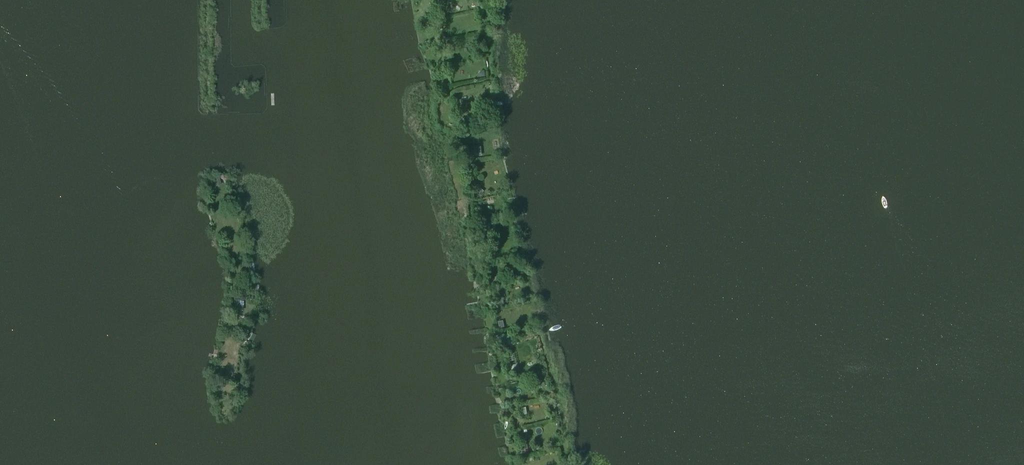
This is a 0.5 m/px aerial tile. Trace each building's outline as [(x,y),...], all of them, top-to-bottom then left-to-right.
[(477,186),(474,189),(479,194),(482,191),(477,186)] [(489,222),(483,222),(484,231),(491,230),(489,222)] [(500,275),(488,278),(491,286),(502,283),(500,275)] [(513,334),(499,336),(501,343),(514,340),(513,334)]
